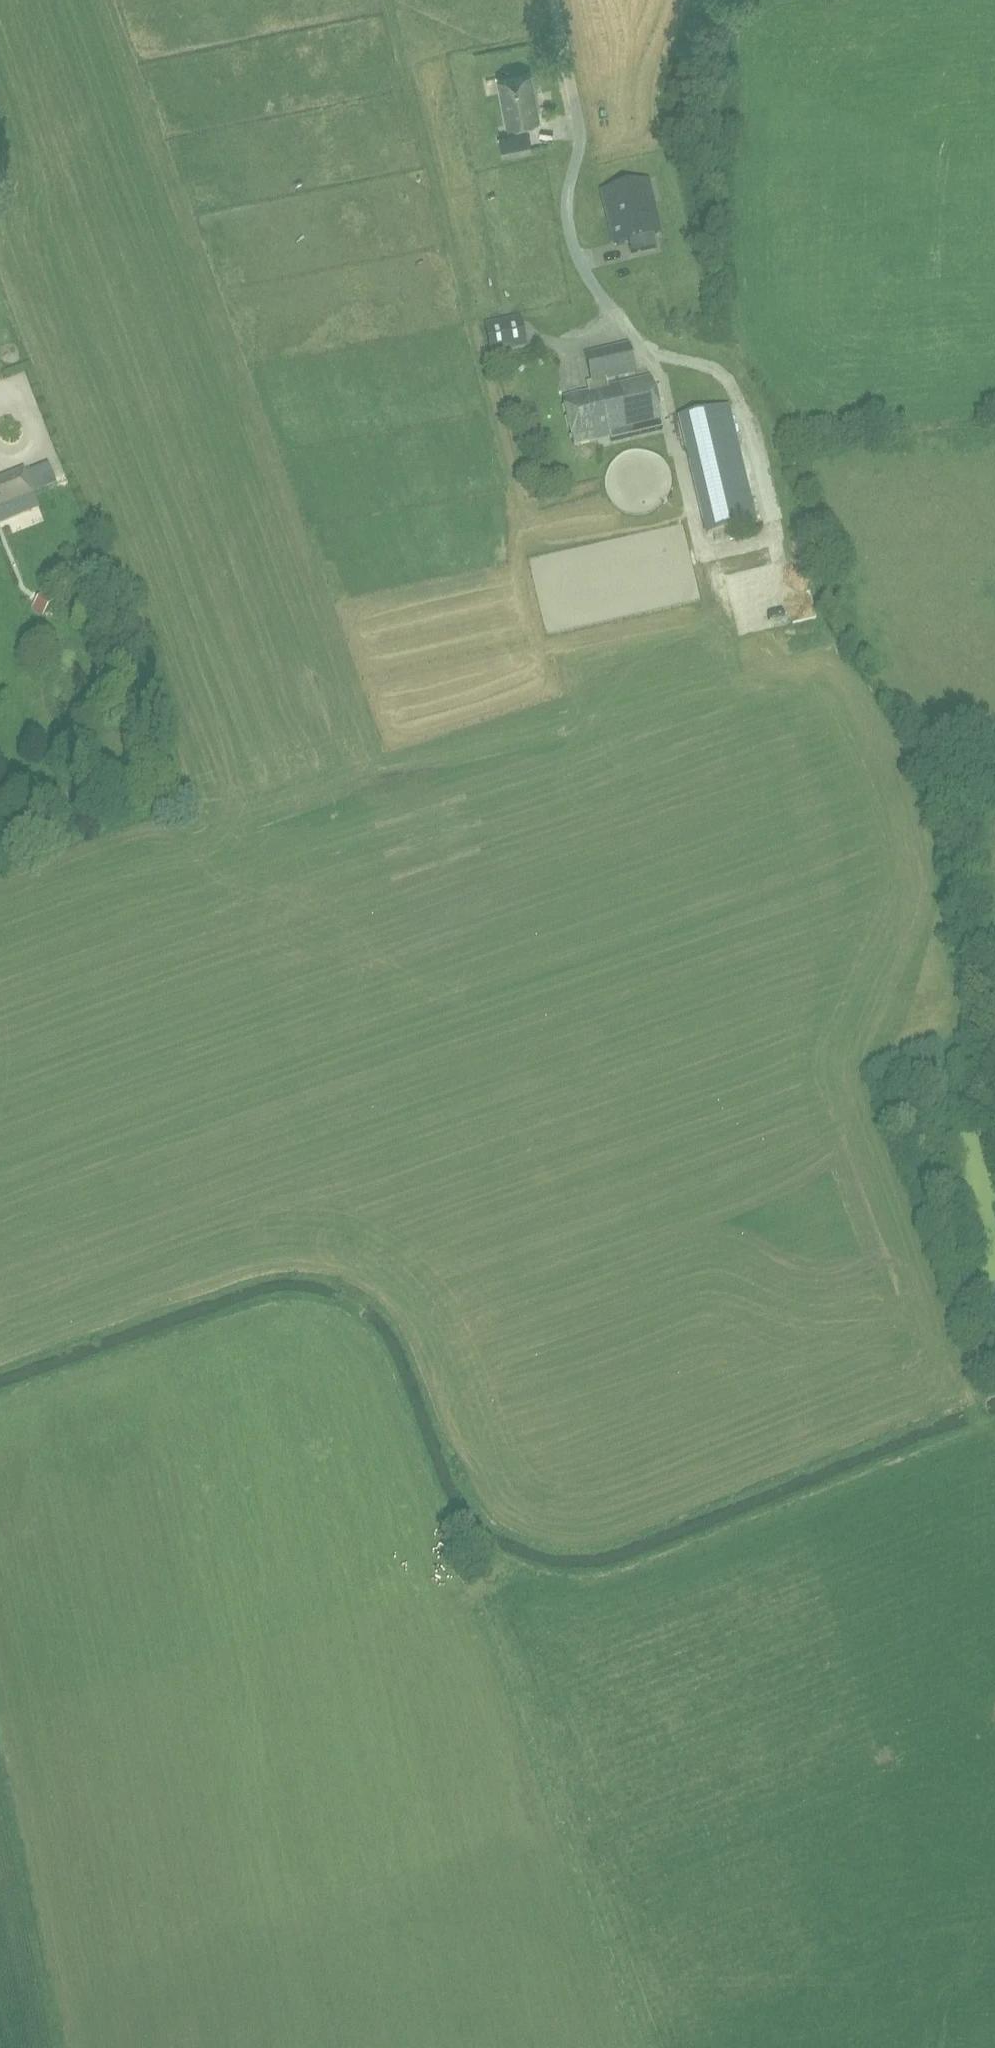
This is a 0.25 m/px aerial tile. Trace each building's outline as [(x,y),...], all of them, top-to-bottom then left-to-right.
[(530,75),(499,81),(507,127),(539,121),(530,75)] [(625,112),(594,119),(610,189),(642,182),(625,112)] [(527,133),(500,139),(503,156),(531,151),(527,133)] [(656,234),(653,217),(649,218),(641,184),(613,191),(616,203),(617,208),(608,210),(616,243),(628,240),(631,254),(656,248),(653,234),(656,234)] [(518,317),(502,321),(508,347),(524,343),(518,317)] [(628,344),(585,354),(593,391),(564,398),(574,443),(610,435),(661,423),(650,378),(608,388),(606,380),(634,373),(628,344)] [(612,437),(622,545),(677,539),(666,432),(612,437)] [(755,524),(736,441),(687,453),(706,535),(755,524)] [(4,517),(25,508),(21,498),(33,494),(24,470),(0,479),(0,509),(4,517)] [(715,555),(739,547),(737,538),(712,546),(715,555)]
